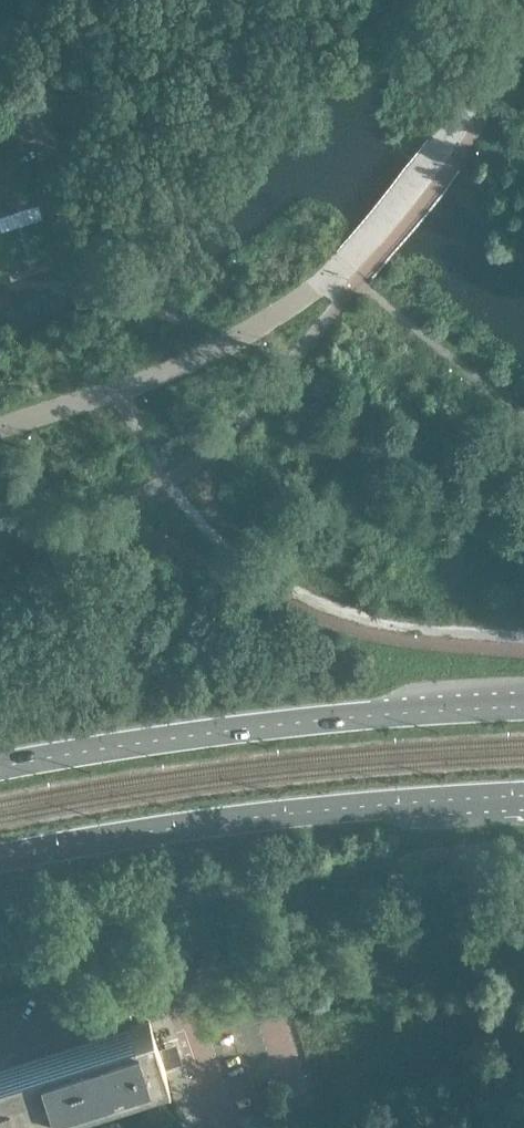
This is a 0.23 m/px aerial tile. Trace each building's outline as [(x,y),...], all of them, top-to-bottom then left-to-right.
[(2,227),(46,214),(38,186),(0,197),(0,220),(2,227)] [(147,1078),(165,1072),(149,1020),(0,1067),(0,1125),(147,1078)]
